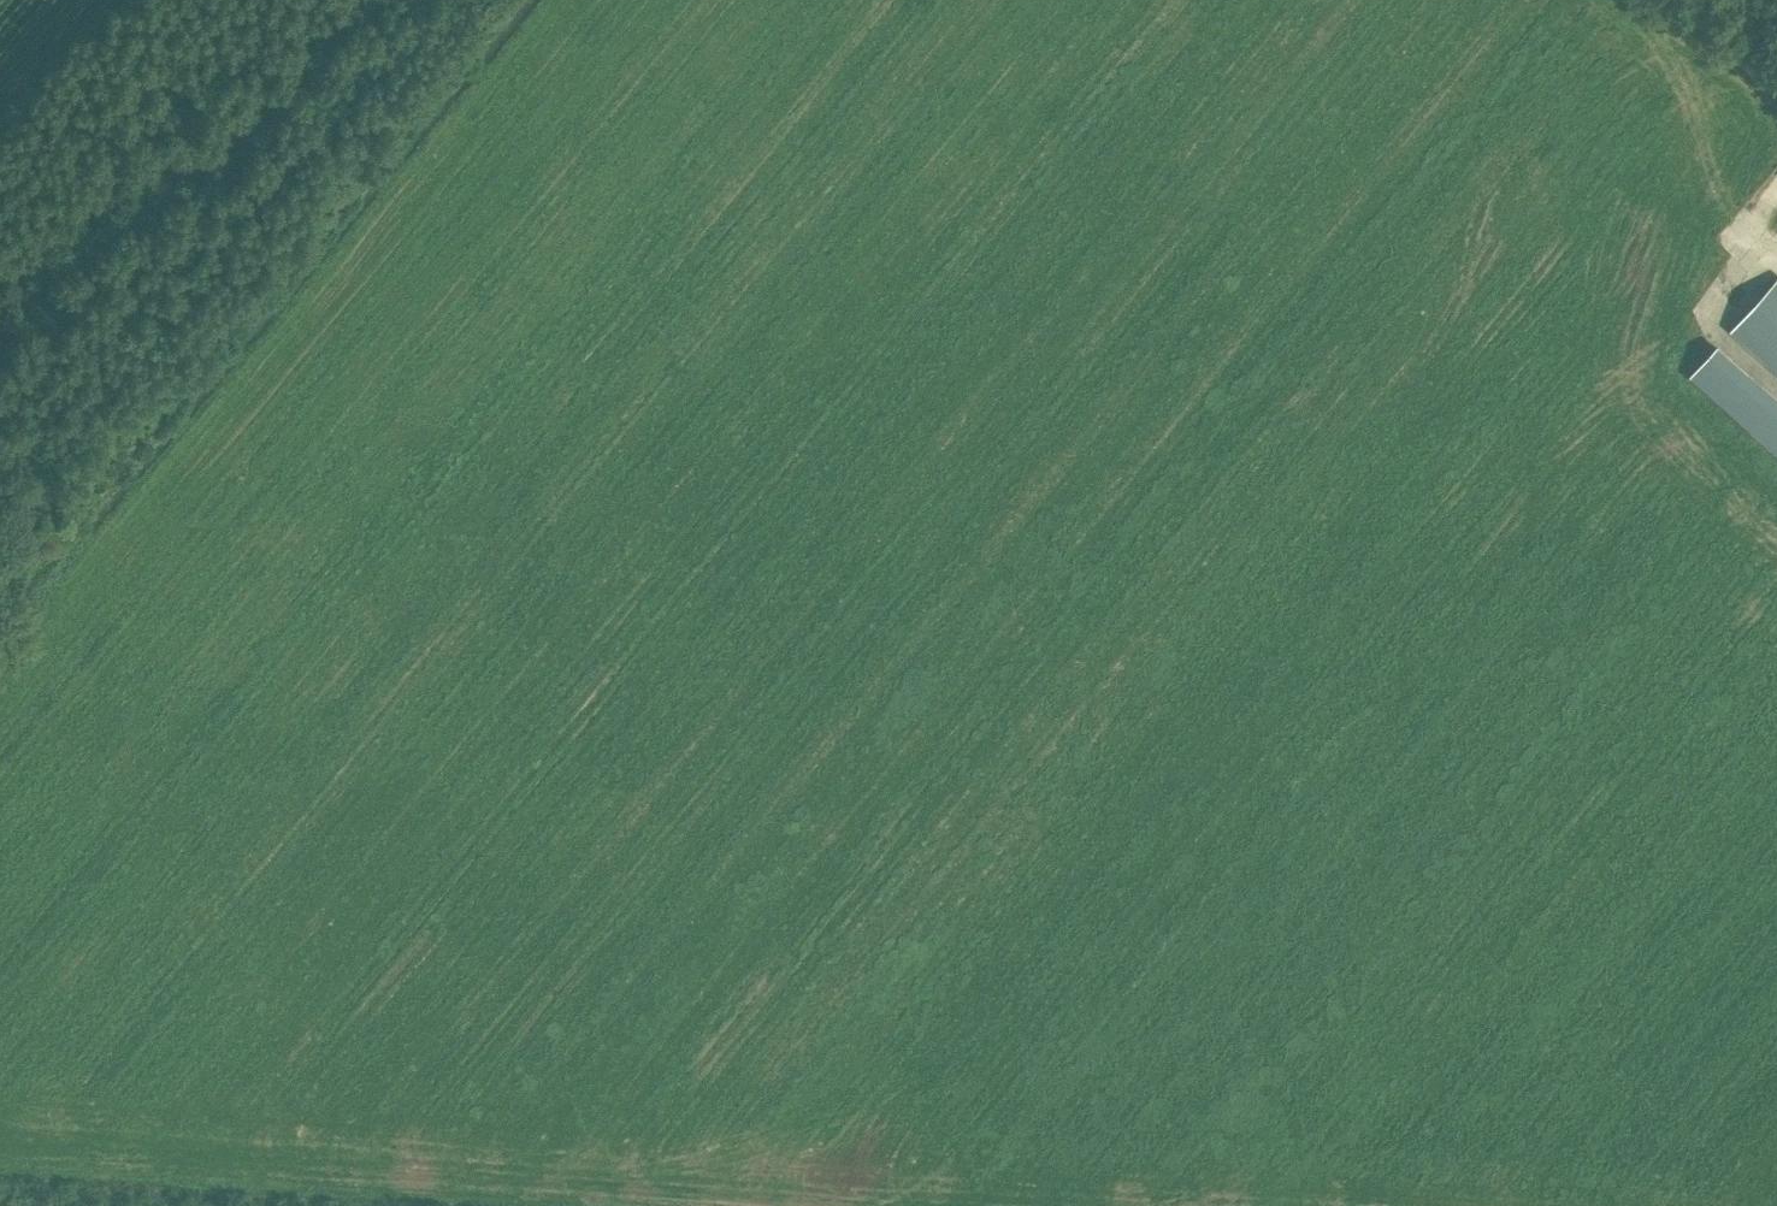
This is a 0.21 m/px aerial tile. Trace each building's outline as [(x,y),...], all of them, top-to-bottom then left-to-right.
[(1732,332),(1776,371),(1776,282),(1732,332)] [(1715,343),(1688,372),(1776,456),(1776,401),(1715,343)]
